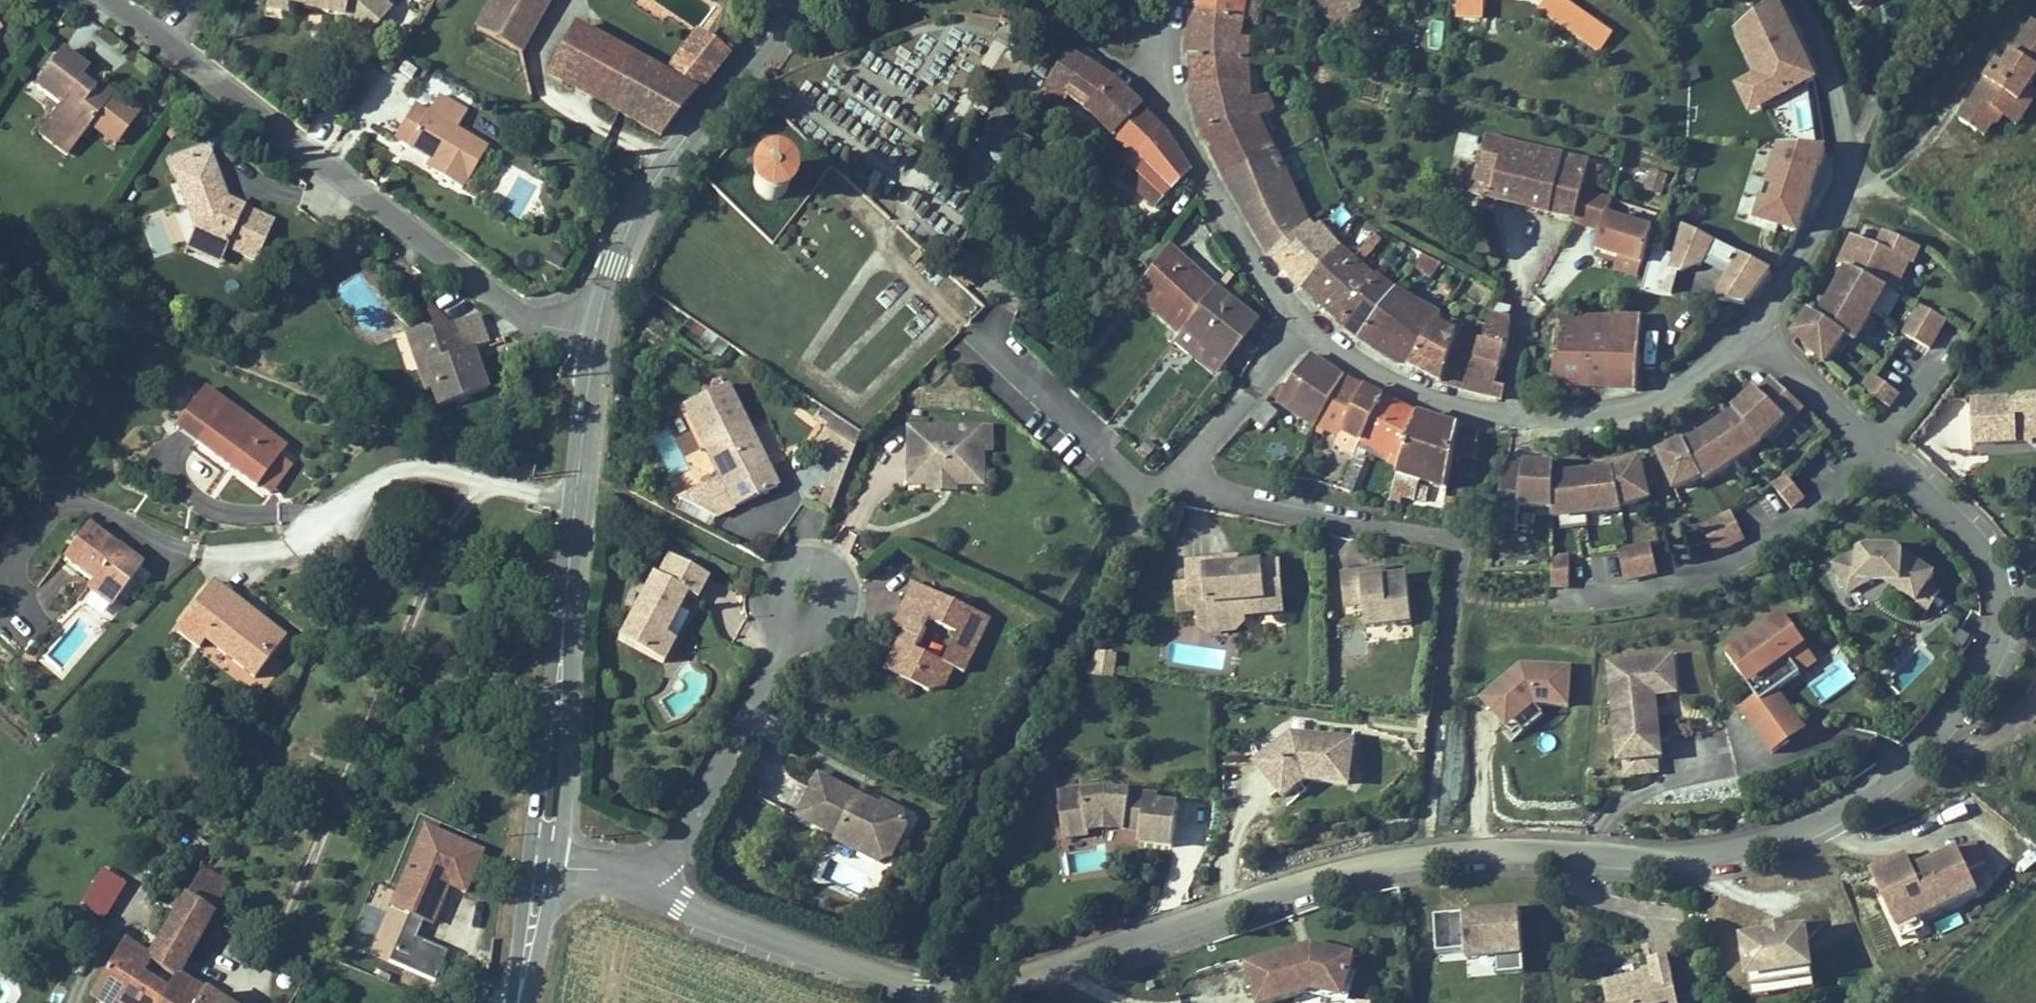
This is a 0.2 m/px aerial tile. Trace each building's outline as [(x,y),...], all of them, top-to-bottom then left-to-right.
[(265,18),(289,21),(289,16),(347,24),(349,7),(381,31),(394,14),(376,0),(268,0),(265,18)] [(473,39),(516,64),(552,0),(495,0),(473,39)] [(1244,26),(1247,8),(1220,0),(1193,0),(1189,15),(1244,26)] [(1322,11),(1352,35),(1372,10),(1376,0),(1331,0),(1322,11)] [(1483,0),(1459,0),(1457,17),(1481,19),(1483,0)] [(1566,0),(1545,0),(1537,11),(1580,42),(1595,21),(1566,0)] [(1855,13),(1876,0),(1847,0),(1855,13)] [(1818,84),(1779,5),(1739,35),(1750,57),(1767,50),(1777,72),(1756,82),(1769,108),(1818,84)] [(371,44),(381,31),(349,7),(347,24),(371,44)] [(1184,61),(1239,66),(1244,26),(1189,15),(1188,27),(1184,61)] [(2025,39),(2035,46),(2035,27),(2034,26),(2025,39)] [(656,149),(728,63),(691,37),(659,80),(569,33),(541,85),(656,149)] [(1960,122),(1977,133),(1984,123),(1992,128),(2000,125),(2004,119),(2013,106),(2027,116),(2035,102),(2035,93),(2031,90),(2035,83),(2035,70),(2034,69),(2035,65),(2035,46),(2025,39),(2005,69),(1998,64),(1986,83),(1994,88),(1990,93),(1987,92),(1982,100),(1977,97),(1960,122)] [(66,165),(115,99),(99,88),(96,92),(83,82),(89,73),(62,53),(34,91),(60,110),(36,142),(66,165)] [(938,58),(899,55),(898,68),(918,69),(917,88),(936,89),(938,58)] [(1066,55),(1048,89),(1084,113),(1081,117),(1112,144),(1142,110),(1126,96),(1113,84),(1085,65),(1066,55)] [(1250,107),(1249,67),(1239,66),(1184,61),(1187,88),(1191,122),(1250,107)] [(788,103),(849,144),(864,121),(873,127),(884,109),(895,116),(901,107),(860,80),(842,108),(802,82),(788,103)] [(1769,108),(1756,82),(1741,90),(1753,115),(1769,108)] [(1986,83),(1977,97),(1982,100),(1987,92),(1990,93),(1994,88),(1986,83)] [(1807,99),(1795,102),(1800,129),(1812,126),(1807,99)] [(415,110),(398,138),(420,151),(417,156),(430,163),(435,167),(429,177),(461,196),(467,185),(469,186),(488,153),(456,134),(466,117),(437,100),(427,117),(415,110)] [(1250,107),(1191,122),(1207,154),(1213,165),(1267,143),(1259,126),(1274,118),(1267,103),(1250,107)] [(2018,129),(2027,116),(2013,106),(2004,119),(2018,129)] [(1142,110),(1112,144),(1125,156),(1119,162),(1126,170),(1119,178),(1157,219),(1166,210),(1163,207),(1190,176),(1165,134),(1156,124),(1142,110)] [(1984,123),(1977,133),(1985,139),(1992,128),(1984,123)] [(420,151),(398,138),(395,143),(417,156),(420,151)] [(1532,172),(1537,151),(1486,138),(1481,160),(1532,172)] [(1276,159),(1267,143),(1213,165),(1223,184),(1276,159)] [(254,268),(272,224),(244,212),(241,218),(226,211),(229,205),(206,149),(166,164),(192,233),(184,253),(217,268),(223,255),(254,268)] [(1829,154),(1784,150),(1771,187),(1780,190),(1774,207),(1765,203),(1758,223),(1799,238),(1829,154)] [(1481,160),(1471,200),(1551,219),(1566,158),(1537,151),(1532,172),(1481,160)] [(1551,219),(1577,225),(1584,193),(1591,164),(1566,158),(1551,219)] [(1276,159),(1223,184),(1236,206),(1287,180),(1276,159)] [(424,174),(429,177),(435,167),(430,163),(424,174)] [(760,169),(755,173),(752,177),(750,183),(751,189),(753,194),(757,199),(762,202),(768,203),(774,202),(779,199),(783,195),(785,190),(786,184),(785,178),(781,173),(777,169),(771,167),(766,167),(760,169)] [(1650,168),(1643,189),(1662,195),(1669,174),(1650,168)] [(1287,180),(1236,206),(1240,214),(1268,264),(1310,227),(1287,180)] [(1613,200),(1584,193),(1577,225),(1575,230),(1601,236),(1596,257),(1620,264),(1643,272),(1655,235),(1608,219),(1613,200)] [(244,212),(229,205),(226,211),(241,218),(244,212)] [(1314,224),(1310,227),(1268,264),(1272,268),(1286,283),(1305,304),(1345,259),(1314,224)] [(1748,309),(1774,274),(1685,231),(1675,261),(1654,255),(1641,297),(1673,301),(1679,278),(1682,278),(1702,270),(1727,282),(1716,305),(1748,309)] [(1890,235),(1883,232),(1876,245),(1884,248),(1890,235)] [(1858,349),(1892,293),(1898,296),(1913,265),(1917,266),(1923,251),(1890,235),(1884,248),(1876,245),(1853,233),(1838,262),(1853,271),(1845,282),(1843,280),(1835,291),(1838,293),(1821,320),(1812,315),(1793,339),(1828,371),(1849,343),(1858,349)] [(948,277),(971,286),(982,258),(959,249),(948,277)] [(1209,293),(1166,253),(1163,257),(1206,298),(1209,293)] [(1426,290),(1445,264),(1425,255),(1408,276),(1426,290)] [(1163,257),(1138,294),(1182,334),(1206,298),(1163,257)] [(1372,282),(1345,259),(1305,304),(1324,322),(1334,331),(1372,282)] [(1639,282),(1643,272),(1620,264),(1617,275),(1639,282)] [(1394,298),(1372,282),(1334,331),(1346,340),(1358,348),(1394,298)] [(1182,334),(1181,336),(1220,365),(1250,327),(1209,293),(1206,298),(1182,334)] [(1138,294),(1135,300),(1179,339),(1181,336),(1182,334),(1138,294)] [(1420,313),(1394,298),(1358,348),(1372,357),(1388,368),(1420,313)] [(1929,349),(1945,324),(1922,310),(1906,335),(1929,349)] [(1440,323),(1420,313),(1388,368),(1399,374),(1409,380),(1436,332),(1440,323)] [(1509,318),(1493,314),(1482,352),(1480,351),(1466,396),(1466,399),(1502,407),(1504,394),(1496,392),(1505,361),(1510,327),(1507,326),(1509,318)] [(1555,393),(1638,397),(1642,323),(1604,321),(1603,333),(1569,332),(1570,319),(1552,318),(1551,326),(1558,326),(1555,393)] [(1603,333),(1604,321),(1570,319),(1569,332),(1603,333)] [(476,320),(452,329),(463,358),(466,357),(489,348),(480,322),(476,320)] [(463,358),(452,329),(430,337),(434,348),(417,354),(424,372),(416,376),(425,400),(433,397),(440,416),(490,397),(482,375),(474,378),(466,357),(463,358)] [(1457,344),(1436,332),(1409,380),(1421,385),(1440,394),(1442,390),(1457,344)] [(434,348),(430,337),(420,335),(402,341),(416,376),(424,372),(417,354),(434,348)] [(1220,365),(1181,336),(1179,339),(1174,347),(1212,376),(1220,365)] [(1480,351),(1457,344),(1442,390),(1466,396),(1480,351)] [(1269,395),(1315,430),(1331,409),(1348,384),(1327,367),(1313,355),(1283,389),(1277,384),(1269,395)] [(1899,399),(1877,383),(1868,395),(1889,411),(1899,399)] [(1348,384),(1331,409),(1349,419),(1363,397),(1356,391),(1348,384)] [(726,390),(683,411),(719,482),(677,503),(714,522),(776,491),(753,445),(748,447),(744,438),(749,436),(726,390)] [(205,393),(176,435),(259,491),(279,461),(287,450),(205,393)] [(1686,446),(1660,457),(1675,495),(1703,484),(1705,488),(1764,452),(1763,450),(1807,418),(1783,394),(1768,407),(1759,396),(1736,416),(1738,419),(1726,427),(1724,423),(1710,431),(1712,435),(1687,450),(1686,446)] [(1363,397),(1349,419),(1345,440),(1363,445),(1380,409),(1363,397)] [(2023,404),(2018,409),(2010,410),(2010,405),(1975,405),(1975,448),(2017,448),(2017,439),(2031,439),(2035,444),(2035,404),(2023,404)] [(1380,409),(1363,445),(1363,446),(1406,457),(1410,440),(1416,442),(1418,431),(1420,422),(1400,415),(1380,409)] [(1266,410),(1252,424),(1262,435),(1276,421),(1266,410)] [(859,438),(832,420),(814,447),(836,461),(818,507),(830,512),(859,438)] [(1420,422),(1418,431),(1438,435),(1439,427),(1420,422)] [(1439,427),(1438,435),(1458,438),(1458,430),(1439,427)] [(1458,438),(1460,456),(1481,453),(1480,430),(1469,430),(1458,430),(1458,438)] [(907,432),(907,489),(927,489),(927,482),(952,482),(952,488),(981,488),(980,452),(975,452),(975,431),(907,432)] [(989,452),(989,431),(975,431),(975,452),(980,452),(989,452)] [(1412,459),(1410,468),(1434,477),(1438,435),(1418,431),(1416,442),(1412,459)] [(1438,435),(1434,477),(1462,488),(1460,456),(1458,438),(1438,435)] [(753,445),(749,436),(744,438),(748,447),(753,445)] [(2017,448),(2029,448),(2035,454),(2035,444),(2031,439),(2017,439),(2017,448)] [(1410,440),(1406,457),(1412,459),(1416,442),(1410,440)] [(1353,491),(1361,492),(1368,454),(1361,452),(1358,469),(1353,491)] [(271,500),(292,470),(279,461),(259,491),(271,500)] [(1525,482),(1506,481),(1497,528),(1520,531),(1522,513),(1555,514),(1555,524),(1624,516),(1623,512),(1651,504),(1641,464),(1614,472),(1615,476),(1586,479),(1585,475),(1569,476),(1570,480),(1555,482),(1555,471),(1525,470),(1525,473),(1525,482)] [(1343,488),(1353,491),(1358,469),(1348,467),(1343,488)] [(1525,482),(1525,473),(1507,472),(1506,481),(1525,482)] [(1806,503),(1787,480),(1774,490),(1792,514),(1806,503)] [(952,482),(927,482),(927,489),(927,494),(952,494),(952,488),(952,482)] [(1426,491),(1406,487),(1403,502),(1423,506),(1426,491)] [(1746,544),(1733,517),(1703,531),(1716,558),(1746,544)] [(112,614),(143,573),(118,555),(114,560),(99,550),(103,544),(88,533),(63,565),(92,587),(87,595),(112,614)] [(103,544),(99,550),(114,560),(118,555),(103,544)] [(1658,577),(1652,547),(1619,554),(1625,583),(1658,577)] [(1930,583),(1894,560),(1866,558),(1834,574),(1848,601),(1872,589),(1872,583),(1883,584),(1883,590),(1913,610),(1923,593),(1930,583)] [(699,605),(711,582),(670,561),(659,582),(655,580),(621,646),(666,669),(678,646),(668,641),(689,599),(699,605)] [(1240,571),(1239,561),(1226,562),(1227,572),(1240,571)] [(1268,618),(1266,597),(1284,596),(1282,568),(1240,571),(1227,572),(1226,562),(1187,564),(1189,585),(1176,586),(1178,619),(1205,618),(1206,631),(1216,641),(1236,639),(1245,631),(1244,619),(1268,618)] [(1571,594),(1572,564),(1554,563),(1554,593),(1571,594)] [(1413,636),(1408,578),(1387,580),(1380,581),(1379,572),(1344,576),(1348,613),(1364,612),(1367,640),(1413,636)] [(1387,580),(1387,572),(1379,572),(1380,581),(1387,580)] [(965,674),(991,619),(917,585),(909,603),(923,610),(912,635),(906,632),(896,653),(904,657),(900,665),(907,668),(902,680),(930,693),(947,687),(955,669),(965,674)] [(256,685),(286,644),(212,590),(176,639),(201,657),(207,649),(256,685)] [(1924,618),(1935,601),(1923,593),(1913,610),(1924,618)] [(1285,616),(1284,596),(1266,597),(1268,618),(1285,616)] [(912,635),(923,610),(909,603),(897,628),(906,632),(912,635)] [(1791,670),(1808,658),(1782,622),(1724,663),(1753,703),(1734,717),(1770,767),(1794,750),(1766,711),(1777,703),(1802,685),(1791,670)] [(1970,643),(1957,637),(1950,649),(1963,656),(1970,643)] [(902,680),(907,668),(900,665),(904,657),(896,653),(887,673),(902,680)] [(1117,684),(1120,657),(1095,654),(1091,681),(1117,684)] [(1662,774),(1655,709),(1677,707),(1672,658),(1604,665),(1615,779),(1622,779),(1623,789),(1644,787),(1657,786),(1656,774),(1662,774)] [(1802,685),(1819,673),(1808,658),(1791,670),(1802,685)] [(1475,707),(1504,740),(1511,733),(1521,744),(1541,725),(1534,717),(1569,718),(1571,672),(1519,669),(1475,707)] [(1806,742),(1777,703),(1766,711),(1794,750),(1806,742)] [(1348,793),(1353,751),(1308,746),(1307,755),(1299,754),(1291,744),(1259,770),(1282,799),(1297,787),(1307,789),(1348,793)] [(1307,755),(1308,746),(1291,744),(1299,754),(1307,755)] [(867,799),(820,776),(800,818),(841,838),(835,851),(859,862),(863,853),(882,862),(901,848),(912,826),(905,812),(887,803),(885,804),(882,811),(865,803),(867,799)] [(1296,798),(1307,789),(1297,787),(1282,799),(1286,805),(1296,798)] [(1084,805),(1083,795),(1083,792),(1059,795),(1061,808),(1084,805)] [(1168,850),(1174,809),(1154,806),(1154,801),(1099,793),(1083,795),(1084,805),(1061,808),(1065,841),(1090,838),(1089,833),(1106,831),(1123,833),(1124,828),(1138,831),(1136,846),(1168,850)] [(485,849),(421,823),(386,906),(407,915),(422,921),(433,925),(449,886),(467,894),(485,849)] [(894,864),(901,848),(882,862),(863,853),(859,862),(879,872),(894,864)] [(1919,922),(1975,897),(1956,856),(1914,875),(1879,890),(1898,931),(1919,922)] [(1914,875),(1908,861),(1897,866),(1873,876),(1879,890),(1914,875)] [(153,973),(176,986),(229,896),(207,883),(203,889),(180,875),(164,902),(187,917),(153,973)] [(104,878),(88,903),(108,916),(124,891),(104,878)] [(1934,921),(1938,933),(1964,924),(1959,911),(1934,921)] [(1477,917),(1438,919),(1440,960),(1468,959),(1469,969),(1500,967),(1500,979),(1525,977),(1521,914),(1477,917)] [(422,921),(407,915),(389,960),(438,980),(450,951),(415,937),(422,921)] [(1924,933),(1919,922),(1898,931),(1902,943),(1924,933)] [(1783,940),(1782,932),(1770,934),(1771,941),(1783,940)] [(1809,981),(1803,937),(1783,940),(1771,941),(1746,945),(1753,990),(1809,981)] [(1359,962),(1316,950),(1316,956),(1305,959),(1302,953),(1246,968),(1255,1002),(1308,1002),(1316,1001),(1325,1002),(1350,1002),(1359,962)] [(1316,956),(1316,950),(1302,953),(1305,959),(1316,956)] [(93,1002),(166,1002),(176,986),(153,973),(122,955),(93,1002)] [(1665,961),(1650,964),(1653,976),(1607,987),(1611,1002),(1675,1002),(1665,961)] [(1754,999),(1811,990),(1809,981),(1753,990),(1754,999)] [(166,1002),(203,1002),(176,986),(166,1002)]
